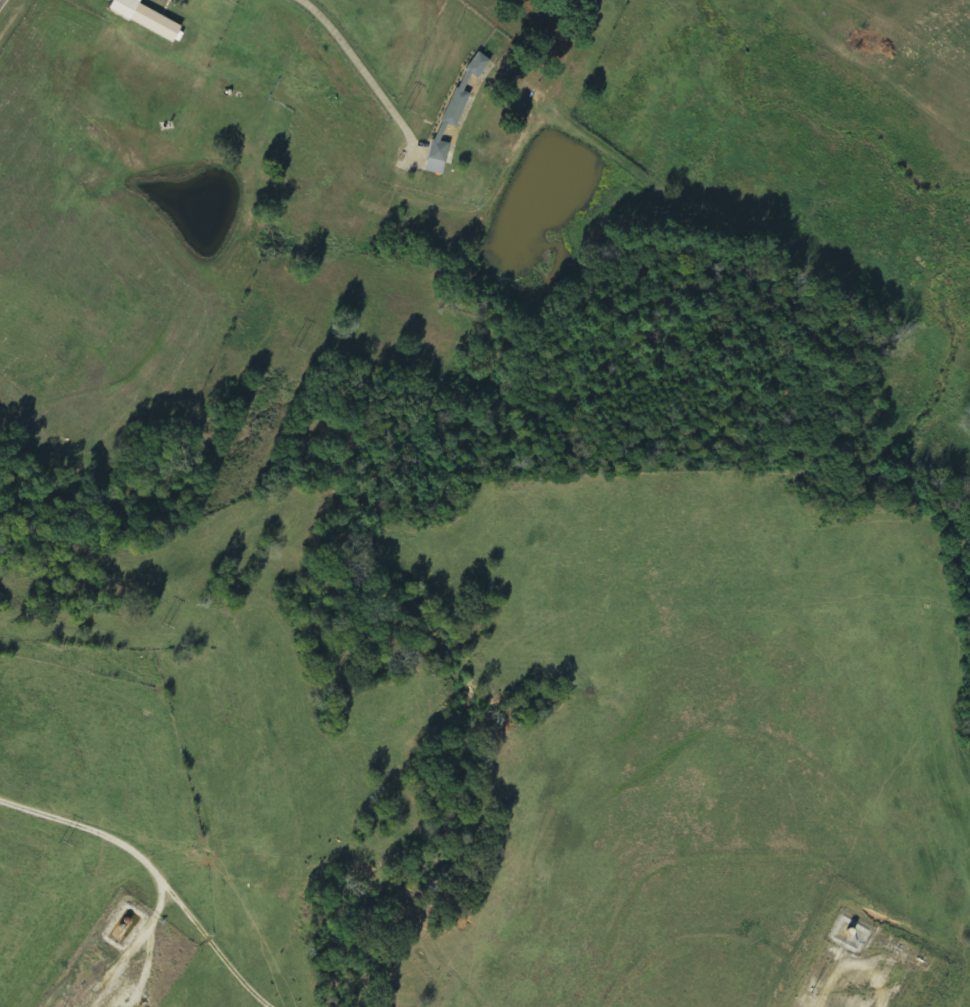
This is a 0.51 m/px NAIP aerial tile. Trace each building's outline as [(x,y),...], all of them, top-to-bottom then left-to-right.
[(142,0),(115,0),(109,12),(174,42),(182,26),(139,6),(142,0)] [(470,95),(464,92),(471,76),(481,80),(489,59),(473,52),(444,124),(457,129),(470,95)] [(442,176),(451,145),(441,142),(445,128),(439,126),(426,171),(442,176)]
